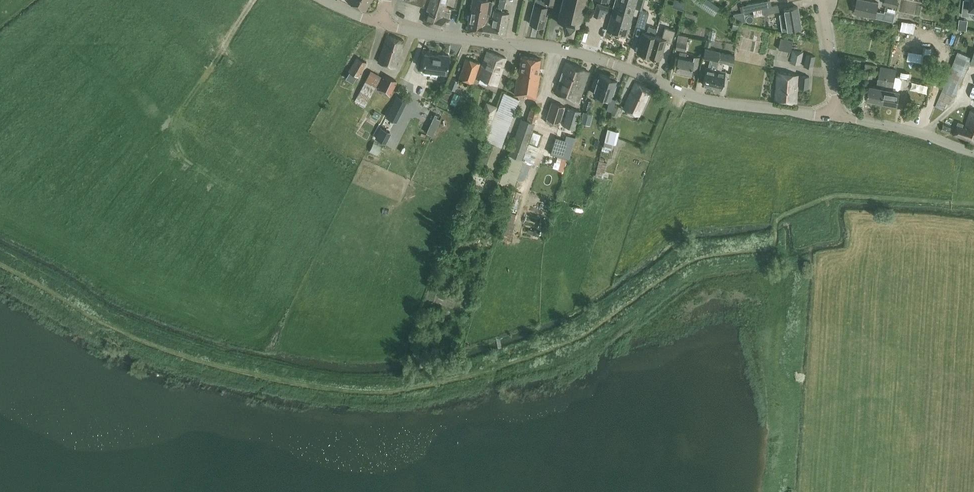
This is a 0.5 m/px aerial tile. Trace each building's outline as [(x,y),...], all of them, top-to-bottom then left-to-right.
[(347,0),(365,11),(371,0),(347,0)] [(429,6),(424,23),(445,29),(450,12),(444,11),(447,0),(431,0),(429,6)] [(471,10),(491,14),(493,2),(482,0),(473,0),(471,10)] [(547,12),(551,13),(553,4),(554,0),(544,0),(543,1),(539,0),(536,0),(535,4),(530,24),(543,27),(547,12)] [(557,21),(564,23),(563,27),(572,29),(573,25),(580,26),(586,0),(562,0),(557,21)] [(614,9),(633,15),(635,9),(639,10),(642,0),(616,0),(614,9)] [(703,2),(717,12),(720,8),(708,0),(705,0),(703,2)] [(753,10),(772,6),(770,0),(740,6),(741,12),(743,12),(753,10)] [(877,11),(879,3),(864,0),(857,0),(855,13),(894,21),(895,13),(885,11),(885,13),(877,11)] [(973,13),(973,0),(971,0),(970,0),(964,0),(962,15),(969,16),(970,13),(973,13)] [(600,18),(602,12),(606,13),(608,7),(596,3),(593,16),(600,18)] [(772,7),(772,6),(753,10),(754,17),(779,12),(778,5),(772,7)] [(779,15),(780,20),(785,19),(787,30),(801,28),(798,7),(784,9),(784,14),(779,15)] [(633,15),(614,9),(607,32),(627,37),(632,20),(633,15),(638,17),(639,10),(635,9),(633,15)] [(491,14),(471,10),(467,32),(481,34),(482,26),(485,27),(485,26),(488,26),(489,23),(491,14)] [(482,26),(481,34),(492,36),(493,33),(491,32),(492,30),(493,31),(494,27),(497,28),(497,25),(497,23),(498,23),(498,22),(499,22),(501,12),(494,11),(491,24),(489,23),(488,26),(485,26),(485,27),(482,26)] [(644,29),(649,13),(640,11),(636,26),(644,29)] [(498,23),(497,23),(497,25),(497,28),(494,27),(493,31),(492,30),(491,32),(493,33),(492,36),(505,39),(509,13),(501,12),(499,22),(498,22),(498,23)] [(647,31),(643,33),(643,32),(637,53),(649,56),(655,36),(657,29),(648,26),(647,31)] [(655,36),(649,56),(661,59),(666,41),(672,43),(675,30),(665,27),(662,38),(655,36)] [(678,34),(678,35),(675,50),(685,51),(688,36),(678,34)] [(379,62),(395,68),(404,41),(388,35),(379,62)] [(791,52),(793,40),(782,38),(779,50),(791,52)] [(712,63),(713,63),(712,69),(706,68),(702,85),(713,87),(718,64),(720,52),(713,50),(713,51),(705,49),(705,51),(711,52),(710,58),(714,58),(712,63)] [(800,66),(803,53),(793,50),(789,63),(800,66)] [(971,57),(958,51),(942,91),(935,107),(944,111),(947,103),(950,104),(953,96),(955,97),(968,67),(967,67),(971,57)] [(487,52),(484,61),(503,68),(506,59),(487,52)] [(680,52),(679,57),(678,57),(676,70),(691,73),(691,69),(698,70),(700,58),(694,57),(693,60),(686,58),(687,53),(680,52)] [(720,52),(718,64),(713,87),(722,89),(725,72),(719,71),(721,63),(733,65),(734,55),(720,52)] [(423,69),(447,72),(449,55),(444,54),(444,56),(425,54),(423,69)] [(804,67),(813,69),(816,57),(806,54),(804,67)] [(907,60),(922,62),(923,56),(908,54),(907,60)] [(538,74),(541,59),(521,56),(520,71),(519,71),(516,95),(536,98),(540,74),(538,74)] [(349,72),(358,77),(366,63),(357,57),(348,72),(349,72)] [(466,59),(459,78),(473,83),(480,64),(466,59)] [(503,68),(484,61),(478,77),(497,85),(503,68)] [(577,79),(581,68),(566,62),(555,93),(564,97),(567,89),(568,90),(570,86),(572,86),(573,82),(571,81),(572,77),(577,79)] [(876,65),(867,64),(865,63),(863,77),(869,78),(870,71),(874,72),(876,65)] [(589,72),(581,68),(577,79),(572,77),(571,81),(573,82),(572,86),(570,86),(568,90),(567,89),(564,97),(578,102),(589,72)] [(883,102),(889,69),(881,68),(880,74),(879,74),(878,82),(877,87),(870,86),(868,99),(883,102)] [(889,69),(883,102),(898,104),(900,91),(893,90),(896,76),(895,76),(897,71),(889,69)] [(381,77),(370,71),(354,102),(365,107),(381,77)] [(810,77),(798,76),(798,73),(777,72),(775,101),(796,103),(797,88),(809,89),(810,77)] [(593,87),(595,88),(593,94),(610,99),(617,79),(600,74),(598,79),(596,78),(593,87)] [(397,82),(384,75),(377,90),(390,97),(397,82)] [(651,90),(635,83),(623,109),(639,116),(651,90)] [(458,103),(463,92),(457,89),(452,101),(458,103)] [(939,92),(932,90),(929,99),(935,102),(939,92)] [(486,141),(478,164),(493,169),(501,147),(501,146),(512,116),(514,117),(520,99),(504,93),(497,111),(484,141),(486,141)] [(390,110),(399,114),(406,100),(397,96),(390,110)] [(585,99),(583,108),(590,109),(592,101),(585,99)] [(486,103),(482,113),(477,127),(487,131),(496,107),(486,103)] [(551,103),(547,117),(560,121),(564,107),(551,103)] [(617,117),(621,108),(615,105),(611,114),(617,117)] [(527,121),(536,123),(540,109),(531,107),(527,121)] [(568,108),(562,125),(562,126),(575,130),(576,128),(581,112),(568,108)] [(395,122),(399,114),(390,110),(386,117),(395,122)] [(957,125),(953,135),(964,139),(964,138),(973,142),(973,111),(971,110),(965,128),(963,127),(964,124),(958,122),(957,125)] [(589,125),(592,115),(584,113),(581,123),(589,125)] [(437,116),(435,114),(426,133),(432,136),(440,120),(436,118),(437,116)] [(527,121),(521,119),(508,155),(498,183),(514,187),(519,173),(520,173),(524,160),(523,160),(522,160),(526,149),(527,149),(528,143),(535,124),(527,121)] [(562,126),(562,125),(560,124),(553,144),(550,154),(558,157),(556,163),(566,165),(570,153),(574,137),(566,135),(564,140),(562,139),(565,132),(573,135),(575,130),(562,126)] [(944,125),(941,132),(950,135),(952,128),(944,125)] [(384,143),(390,132),(381,127),(375,138),(384,143)] [(607,129),(604,141),(616,144),(619,132),(607,129)] [(529,143),(539,147),(543,136),(533,132),(529,143)] [(600,158),(599,161),(595,174),(595,176),(603,178),(604,173),(605,173),(607,163),(603,162),(604,159),(600,158)] [(508,212),(505,219),(505,221),(505,222),(503,228),(510,230),(514,214),(508,212)]
